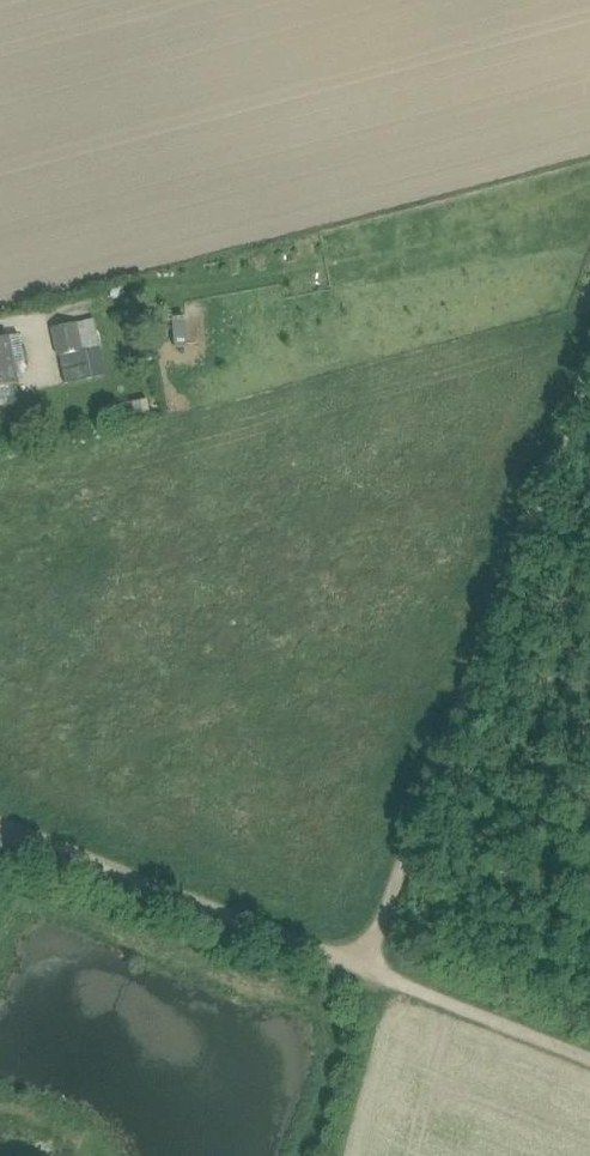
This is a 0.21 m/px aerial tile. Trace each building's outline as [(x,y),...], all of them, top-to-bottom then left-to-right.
[(92,321),(73,325),(80,351),(86,350),(97,348),(92,321)] [(73,325),(53,329),(58,358),(80,353),(80,351),(73,325)] [(20,337),(7,340),(14,377),(28,374),(20,337)] [(0,341),(0,390),(16,386),(14,377),(7,340),(0,341)] [(80,353),(58,358),(65,384),(91,378),(86,350),(80,351),(80,353)]
